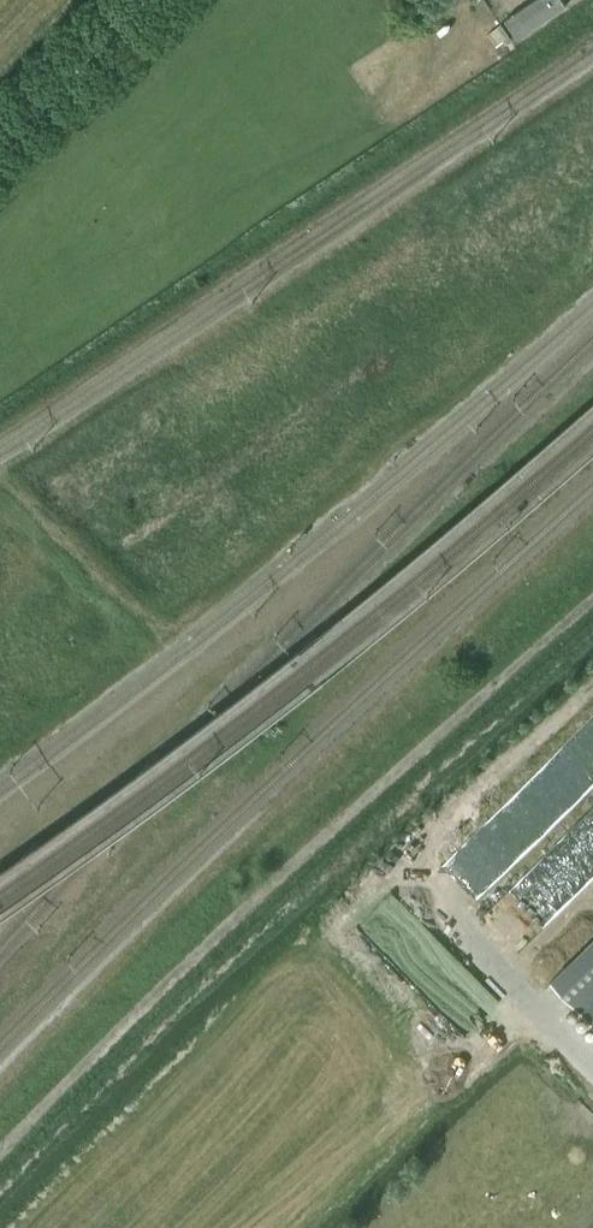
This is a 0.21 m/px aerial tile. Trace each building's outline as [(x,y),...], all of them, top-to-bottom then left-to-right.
[(518,38),(566,5),(563,0),(533,0),(505,19),(518,38)] [(551,979),(582,1011),(592,1000),(592,937),(551,979)] [(582,1011),(592,1022),(592,1000),(582,1011)]
